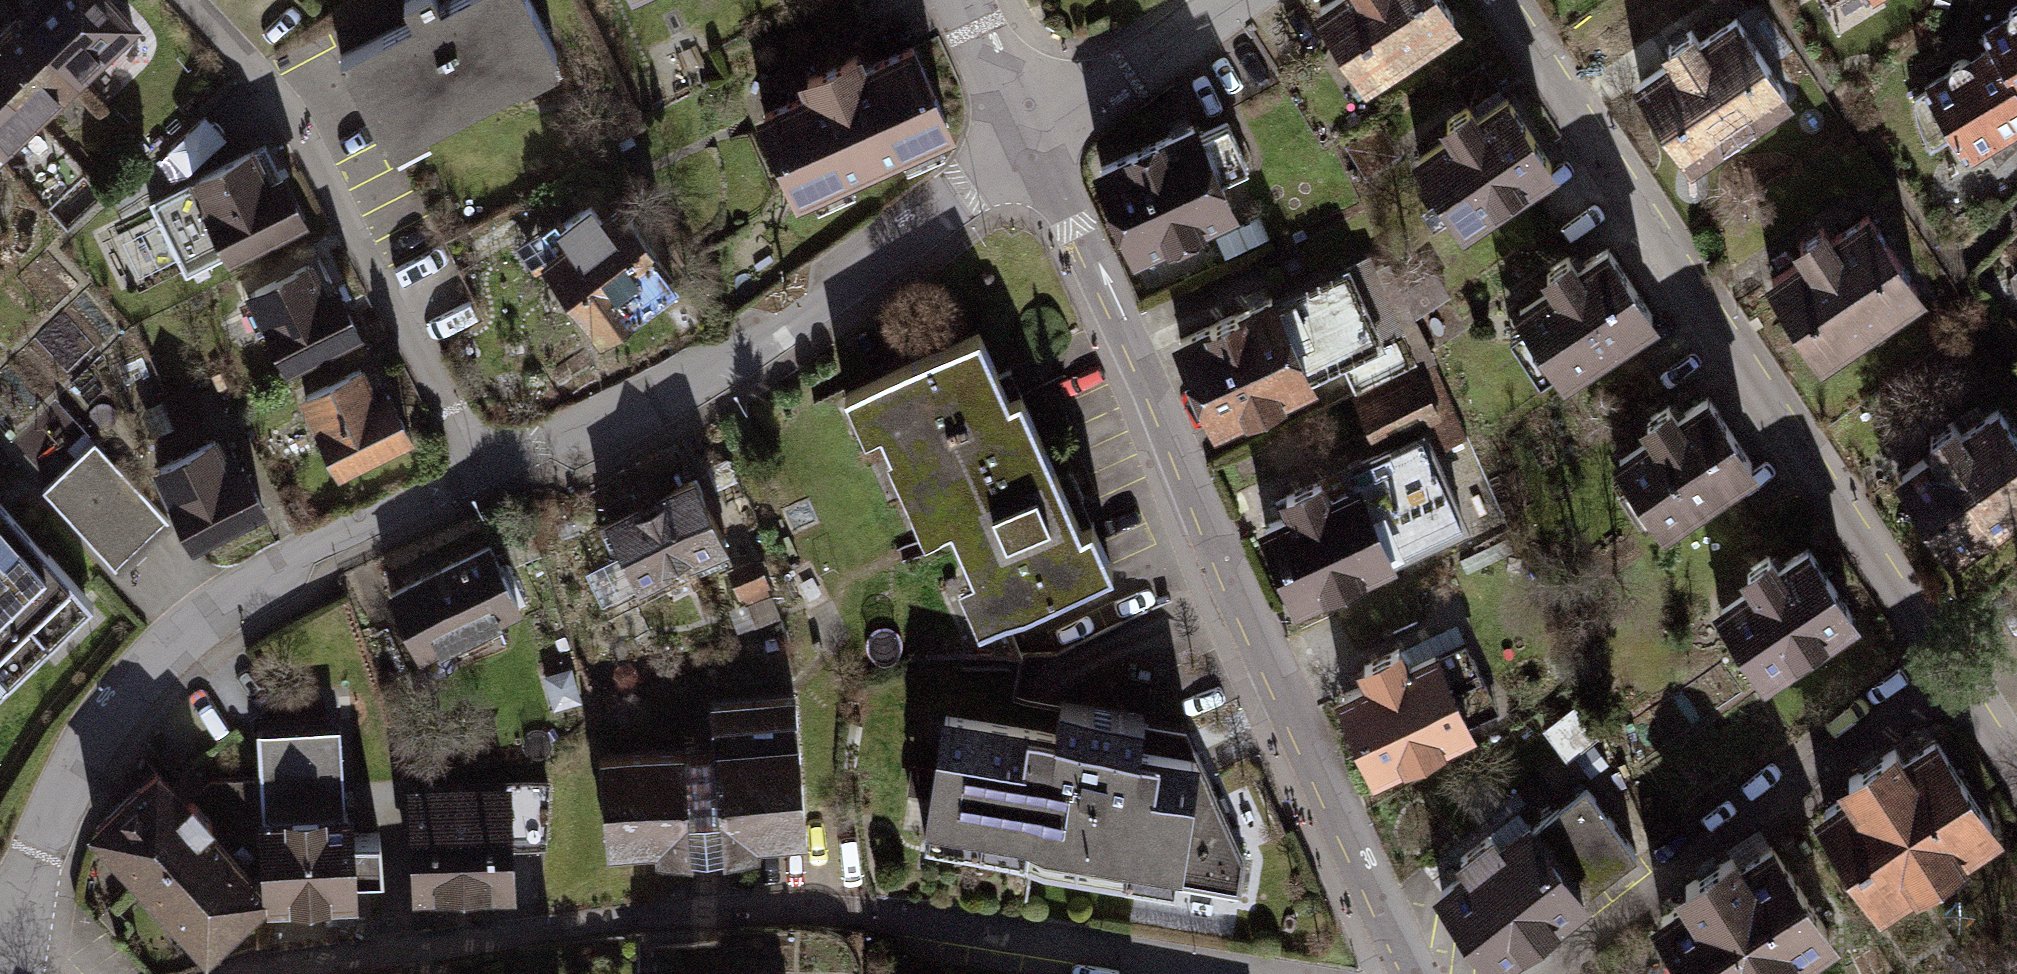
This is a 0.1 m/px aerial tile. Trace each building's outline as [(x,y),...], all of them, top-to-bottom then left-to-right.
[(112,0),(49,0),(0,43),(0,169),(147,40),(112,0)] [(524,0),(465,0),(342,60),(391,161),(562,77),(524,0)] [(630,10),(654,0),(626,0),(630,10)] [(1310,13),(1372,103),(1472,34),(1449,0),(1329,0),(1310,13)] [(1878,10),(1897,0),(1872,0),(1878,10)] [(1743,1),(1625,75),(1689,177),(1807,104),(1743,1)] [(1994,41),(2003,64),(2016,86),(2016,28),(1994,41)] [(916,49),(754,120),(794,210),(956,139),(916,49)] [(1967,174),(2016,148),(2016,90),(2003,64),(1929,103),(1967,174)] [(1502,87),(1400,159),(1470,257),(1572,185),(1502,87)] [(1200,125),(1089,166),(1129,273),(1240,232),(1200,125)] [(285,152),(264,162),(252,135),(180,167),(186,181),(146,200),(178,270),(312,209),(285,152)] [(1750,275),(1816,388),(1945,314),(1879,200),(1750,275)] [(679,288),(624,208),(545,263),(600,343),(679,288)] [(1664,325),(1609,248),(1500,326),(1556,403),(1664,325)] [(310,250),(245,280),(279,354),(359,318),(336,268),(322,275),(310,250)] [(1171,341),(1216,442),(1398,362),(1353,260),(1171,341)] [(1014,409),(983,339),(838,402),(858,447),(881,437),(928,545),(954,533),(979,591),(954,602),(973,645),(1120,582),(1097,529),(1085,534),(1028,403),(1014,409)] [(348,488),(417,453),(375,373),(307,407),(348,488)] [(1700,403),(1604,473),(1660,549),(1756,479),(1700,403)] [(2007,406),(1894,478),(1955,573),(2016,534),(2016,421),(2007,406)] [(197,559),(270,522),(225,433),(151,471),(197,559)] [(1428,442),(1245,525),(1290,624),(1473,541),(1428,442)] [(106,454),(53,499),(132,590),(185,544),(106,454)] [(743,557),(698,476),(610,525),(654,606),(743,557)] [(0,525),(0,702),(89,618),(0,525)] [(411,665),(521,624),(492,546),(382,587),(411,665)] [(1817,556),(1712,623),(1765,705),(1870,637),(1817,556)] [(1446,649),(1335,694),(1375,793),(1486,749),(1446,649)] [(1183,730),(950,685),(924,845),(1242,907),(1252,874),(1183,730)] [(793,700),(708,708),(720,848),(805,840),(793,700)] [(342,722),(254,727),(262,874),(263,904),(358,900),(357,871),(384,870),(382,832),(348,834),(342,722)] [(693,745),(598,757),(612,870),(707,857),(693,745)] [(1887,926),(2009,846),(1943,745),(1820,825),(1887,926)] [(87,828),(207,956),(263,904),(262,874),(158,763),(87,828)] [(511,787),(407,788),(408,905),(512,903),(511,787)] [(1643,877),(1585,795),(1430,903),(1480,973),(1504,973),(1643,877)] [(1847,952),(1783,852),(1654,934),(1680,973),(1812,973),(1847,952)]
